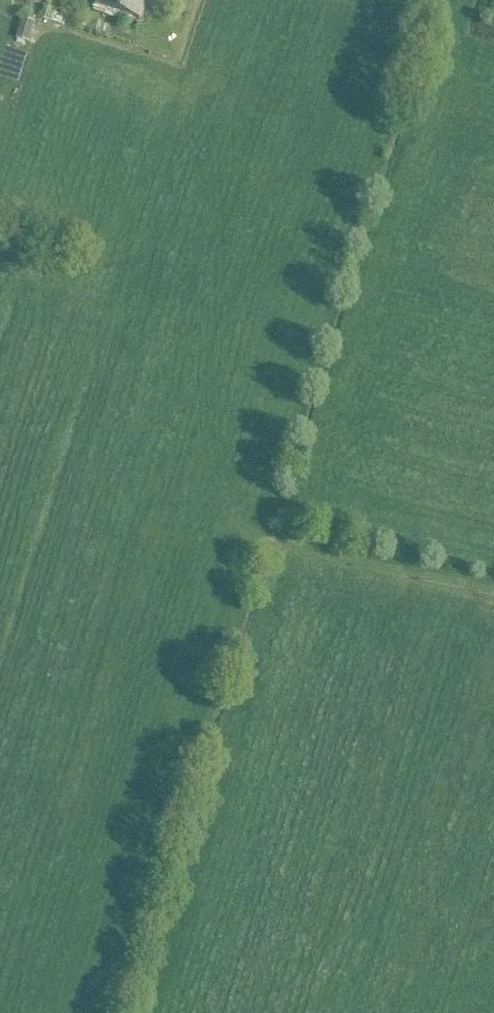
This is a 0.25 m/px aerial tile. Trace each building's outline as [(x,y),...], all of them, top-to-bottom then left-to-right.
[(46,0),(27,0),(26,3),(43,8),(46,0)] [(147,0),(102,0),(99,8),(140,21),(147,0)]
